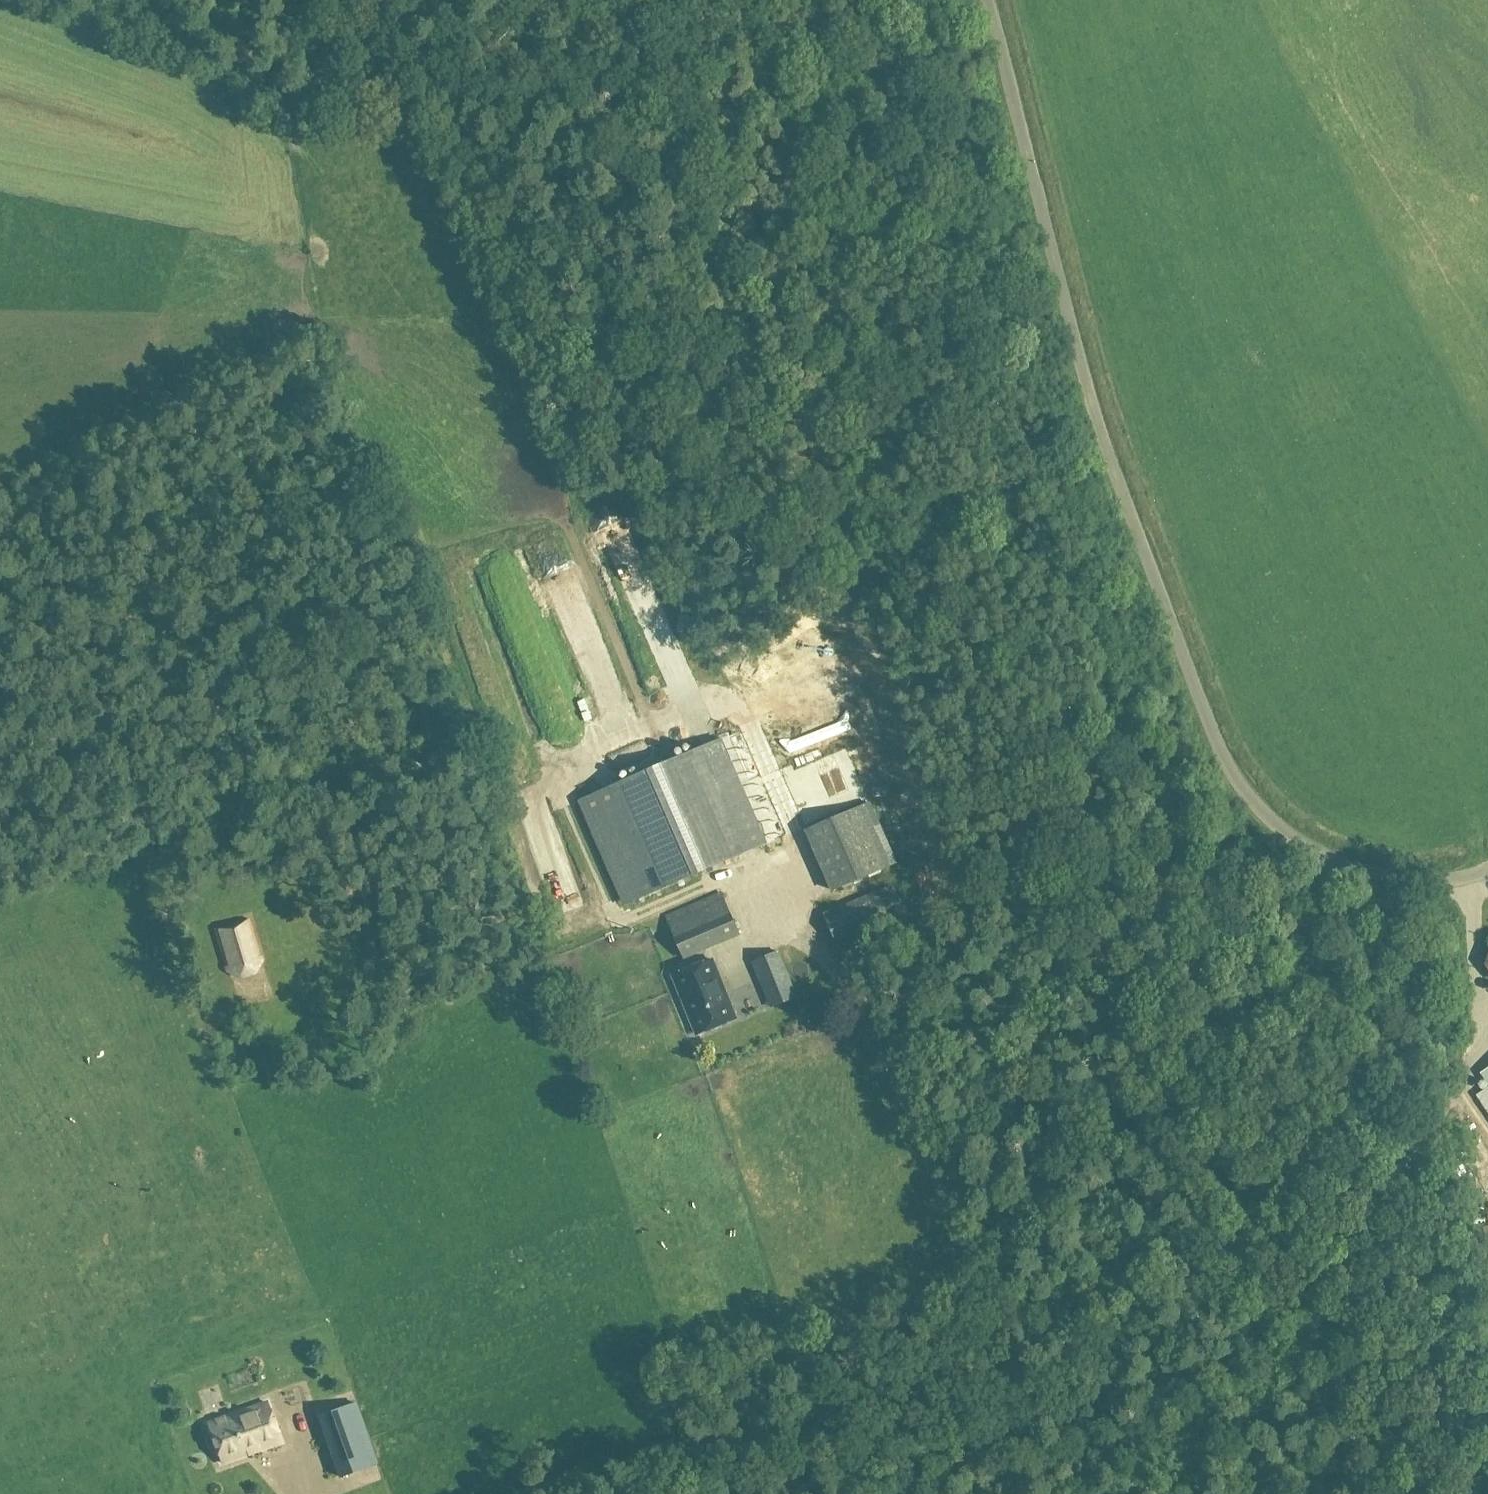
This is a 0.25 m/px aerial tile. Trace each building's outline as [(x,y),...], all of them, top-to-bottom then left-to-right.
[(547,547),(530,555),(551,595),(585,577),(571,550),(554,559),(547,547)] [(626,575),(635,594),(647,589),(638,569),(626,575)] [(738,732),(655,768),(583,799),(628,903),(783,836),(738,732)] [(898,862),(874,808),(871,801),(806,830),(833,890),(898,862)] [(755,852),(741,857),(745,868),(759,863),(755,852)] [(892,887),(825,914),(838,946),(905,918),(892,887)] [(722,893),(666,917),(684,958),(740,934),(722,893)] [(263,961),(250,918),(213,930),(227,972),(239,979),(256,974),(263,961)] [(875,962),(865,938),(851,944),(861,968),(875,962)] [(797,996),(779,951),(753,961),(771,1007),(797,996)] [(736,1018),(713,960),(673,976),(696,1034),(736,1018)] [(1478,1095),(1487,1109),(1487,1088),(1478,1095)] [(281,1441),(268,1402),(208,1423),(222,1462),(281,1441)] [(318,1416),(339,1476),(377,1463),(356,1402),(318,1416)]
